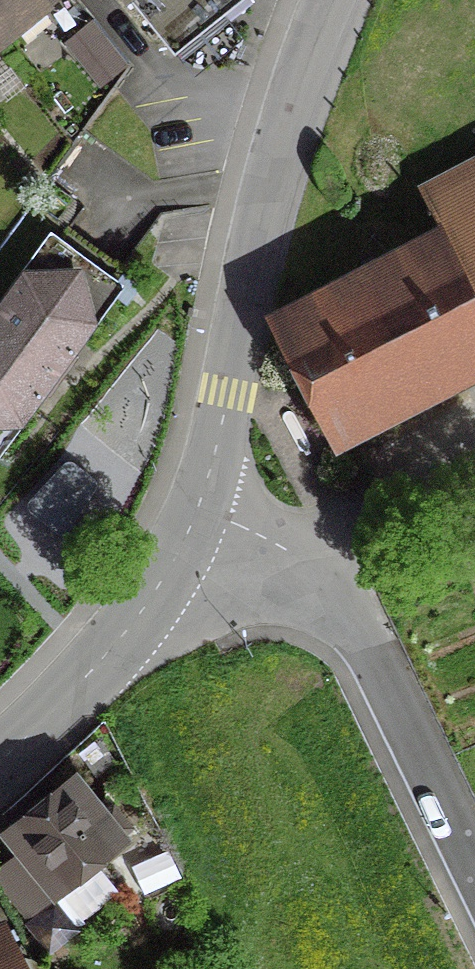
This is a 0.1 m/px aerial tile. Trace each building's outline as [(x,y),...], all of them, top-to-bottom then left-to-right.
[(11,29),(16,35),(50,0),(0,0),(0,38),(11,29)] [(159,44),(213,0),(123,0),(159,44)] [(119,66),(86,23),(65,39),(77,53),(73,57),(84,71),(94,64),(105,78),(119,66)] [(272,323),(335,441),(474,367),(474,174),(422,202),(429,215),(412,224),(423,244),(272,323)] [(48,248),(0,314),(0,434),(39,384),(60,355),(105,290),(48,248)] [(70,784),(6,835),(30,865),(13,879),(25,894),(13,903),(21,913),(50,890),(51,892),(116,840),(114,839),(126,829),(109,807),(97,817),(70,784)] [(0,960),(0,968),(22,968),(14,953),(9,956),(0,960)]
